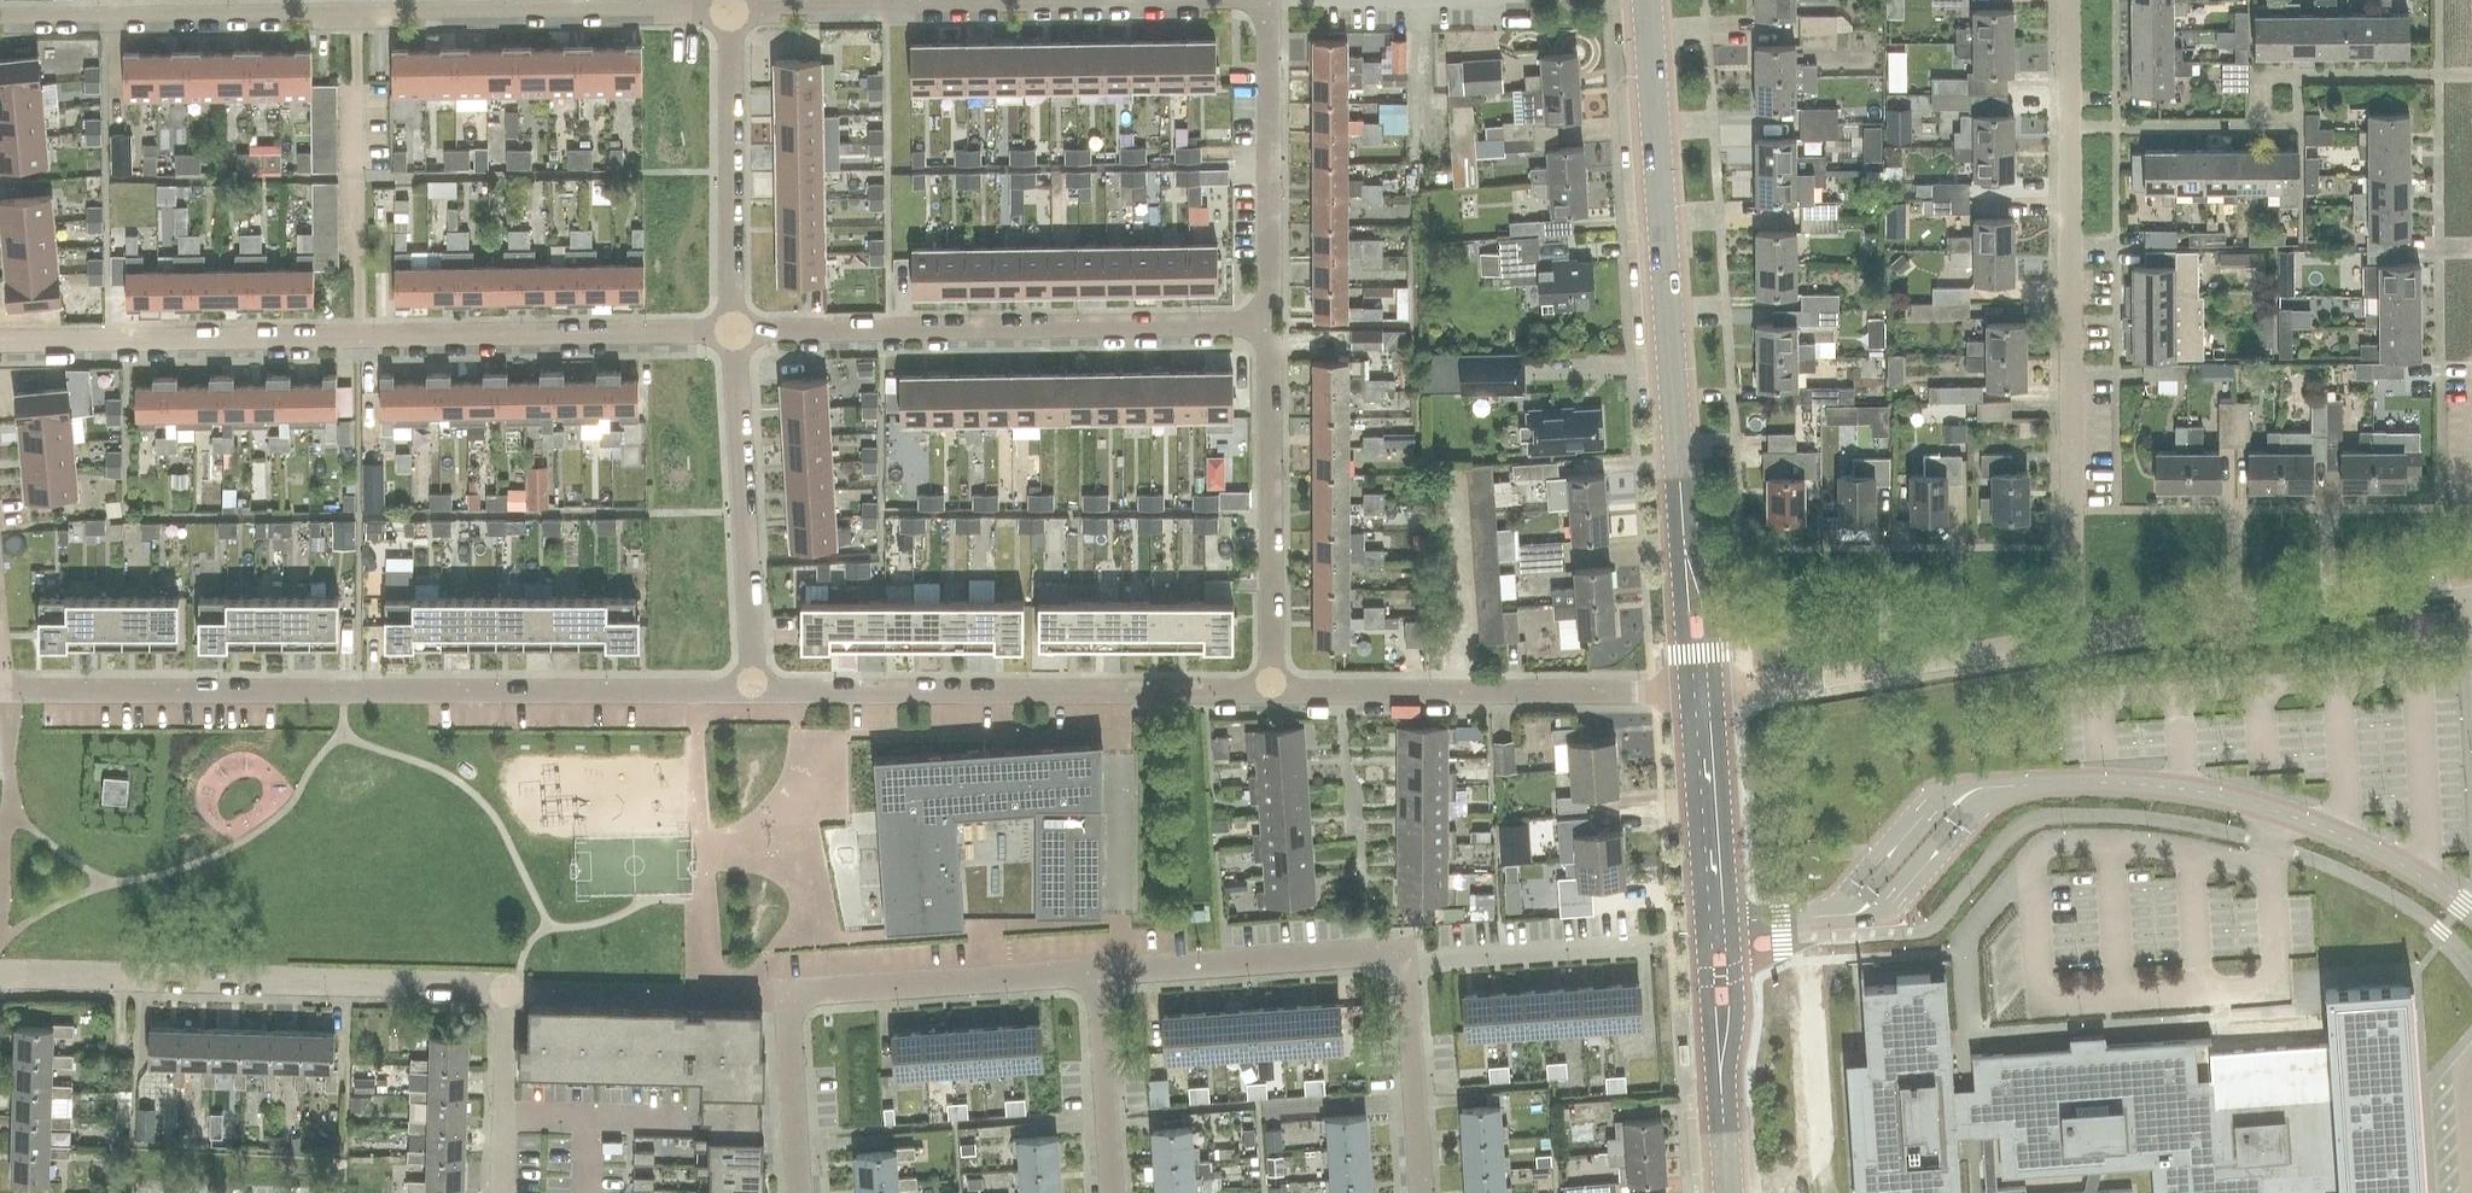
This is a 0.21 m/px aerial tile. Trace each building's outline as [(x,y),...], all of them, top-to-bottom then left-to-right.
[(1756,15),(1796,15),(1796,0),(1756,0),(1756,15)] [(2174,13),(2188,13),(2188,0),(2143,0),(2133,0),(2133,30),(2174,30),(2174,13)] [(2348,13),(2337,13),(2337,0),(2317,0),(2317,14),(2317,54),(2348,54),(2348,13)] [(2317,54),(2317,14),(2301,14),(2301,2),(2287,2),(2287,14),(2287,55),(2317,54)] [(2409,13),(2391,13),(2391,2),(2378,2),(2378,13),(2378,54),(2409,54),(2409,13)] [(2287,55),(2287,14),(2270,14),(2270,5),(2257,5),(2257,14),(2256,14),(2256,55),(2287,55)] [(1974,10),(1974,27),(1957,27),(1957,41),(2014,41),(2014,10),(1974,10)] [(2249,29),(2249,11),(2236,11),(2236,29),(2249,29)] [(2378,54),(2378,13),(2348,13),(2348,54),(2378,54)] [(1853,30),(1853,15),(1801,15),(1801,30),(1838,30),(1853,30)] [(2249,48),(2249,29),(2236,29),(2236,48),(2249,48)] [(1838,46),(1838,30),(1801,30),(1801,45),(1838,46)] [(2174,47),(2174,30),(2133,30),(2133,61),(2183,60),(2183,47),(2174,47)] [(1348,60),(1348,39),(1309,39),(1309,56),(1314,56),(1314,71),(1383,71),(1383,61),(1348,60)] [(1218,85),(1217,40),(1189,41),(1190,86),(1218,85)] [(1135,87),(1134,41),(1106,42),(1107,87),(1135,87)] [(1162,86),(1162,41),(1134,41),(1135,87),(1162,86)] [(1190,86),(1189,41),(1162,41),(1162,86),(1190,86)] [(2014,72),(2014,41),(1957,41),(1957,56),(1974,56),(1974,72),(2014,72)] [(850,42),(850,62),(888,62),(888,43),(850,42)] [(1079,87),(1078,42),(1051,43),(1051,88),(1079,87)] [(1107,87),(1106,42),(1078,42),(1079,87),(1107,87)] [(1394,42),(1394,72),(1408,72),(1407,42),(1394,42)] [(996,88),(995,43),(967,44),(968,89),(996,88)] [(1024,88),(1023,43),(995,43),(996,88),(1024,88)] [(1051,88),(1051,43),(1023,43),(1024,88),(1051,88)] [(940,89),(940,44),(912,45),(913,90),(940,89)] [(968,89),(967,44),(940,44),(940,89),(968,89)] [(1756,46),(1756,77),(1818,77),(1817,63),(1796,64),(1796,46),(1756,46)] [(611,92),(610,47),(579,48),(580,92),(611,92)] [(643,91),(643,47),(610,47),(611,92),(643,91)] [(549,93),(549,48),(518,49),(518,93),(549,93)] [(580,92),(579,48),(549,48),(549,93),(580,92)] [(488,94),(487,49),(456,50),(457,94),(488,94)] [(518,93),(518,49),(487,49),(488,94),(518,93)] [(426,94),(425,50),(394,50),(395,95),(426,94)] [(457,94),(456,50),(425,50),(426,94),(457,94)] [(251,97),(250,52),(219,53),(220,97),(251,97)] [(281,96),(281,52),(250,52),(251,97),(281,96)] [(313,96),(313,84),(313,52),(281,52),(281,96),(312,96),(313,96)] [(158,98),(157,53),(126,54),(126,98),(158,98)] [(189,97),(188,53),(157,53),(158,98),(189,97)] [(220,97),(219,53),(188,53),(189,97),(220,97)] [(1542,55),(1543,74),(1525,75),(1526,89),(1580,85),(1578,53),(1542,55)] [(42,83),(40,56),(0,60),(0,87),(42,83)] [(1502,58),(1464,61),(1466,92),(1472,92),(1504,90),(1502,58)] [(823,87),(822,59),(777,60),(778,88),(823,87)] [(2174,91),(2174,74),(2193,74),(2193,60),(2183,60),(2133,61),(2133,92),(2174,91)] [(1466,92),(1464,61),(1448,62),(1450,93),(1466,92)] [(2249,90),(2249,62),(2223,62),(2223,91),(2249,90)] [(86,67),(86,79),(102,79),(102,66),(86,67)] [(1888,68),(1888,79),(1905,79),(1905,68),(1888,68)] [(1383,82),(1383,72),(1383,71),(1314,71),(1314,102),(1348,102),(1348,88),(1363,88),(1363,82),(1383,82)] [(1408,85),(1408,72),(1394,72),(1383,72),(1383,82),(1383,86),(1408,85)] [(869,74),(869,87),(884,87),(884,74),(869,74)] [(1796,108),(1796,90),(1818,90),(1818,77),(1756,77),(1757,108),(1796,108)] [(1933,78),(1933,94),(1970,93),(1970,78),(1933,78)] [(102,91),(102,79),(86,79),(87,92),(102,91)] [(42,83),(0,87),(0,113),(45,109),(42,83)] [(338,96),(338,84),(313,84),(313,96),(312,96),(312,97),(338,96)] [(1582,117),(1580,85),(1526,89),(1529,121),(1534,120),(1582,117)] [(823,115),(823,87),(778,88),(778,115),(823,115)] [(885,99),(884,87),(869,87),(869,99),(885,99)] [(1466,92),(1450,93),(1448,94),(1449,106),(1473,105),(1472,92),(1466,92)] [(1970,108),(1970,95),(1970,93),(1933,94),(1933,108),(1970,108)] [(339,109),(338,96),(312,97),(312,109),(339,109)] [(1383,132),(1383,122),(1382,122),(1348,122),(1348,102),(1314,102),(1314,132),(1348,132),(1363,132),(1383,132)] [(1382,102),(1382,122),(1383,122),(1383,132),(1408,132),(1408,103),(1382,102)] [(1474,117),(1473,105),(1449,106),(1450,118),(1474,117)] [(1839,123),(1839,108),(1801,108),(1801,123),(1839,123)] [(45,109),(0,113),(0,140),(47,136),(45,109)] [(339,121),(339,109),(312,109),(313,122),(339,121)] [(519,137),(519,110),(508,110),(508,137),(519,137)] [(1907,141),(1907,110),(1888,110),(1888,141),(1907,141)] [(2334,143),(2334,128),(2319,128),(2318,113),(2306,113),(2307,144),(2334,143)] [(2369,113),(2369,130),(2359,130),(2359,144),(2410,144),(2410,113),(2369,113)] [(2014,114),(2008,114),(1975,114),(1975,131),(1955,131),(1955,146),(2014,145),(2014,114)] [(824,142),(823,115),(778,115),(779,143),(824,142)] [(1475,129),(1474,117),(1450,118),(1451,131),(1475,129)] [(87,119),(87,131),(103,131),(102,119),(87,119)] [(1535,135),(1534,120),(1529,121),(1504,122),(1504,125),(1505,137),(1535,135)] [(339,134),(339,121),(313,122),(313,134),(339,134)] [(1838,139),(1839,123),(1801,123),(1801,138),(1838,139)] [(1505,137),(1504,125),(1486,126),(1487,138),(1505,137)] [(869,130),(870,142),(885,142),(885,129),(869,130)] [(1476,141),(1475,129),(1451,131),(1451,143),(1476,141)] [(103,144),(103,131),(87,131),(88,144),(103,144)] [(1314,163),(1348,163),(1348,132),(1314,132),(1314,163)] [(1383,132),(1363,132),(1363,143),(1383,143),(1383,132)] [(131,134),(112,134),(112,155),(112,174),(131,174),(131,155),(131,134)] [(339,146),(339,134),(313,134),(313,147),(339,146)] [(1536,149),(1535,135),(1505,137),(1506,151),(1536,149)] [(47,136),(0,140),(0,167),(50,162),(47,136)] [(1757,139),(1757,170),(1826,170),(1826,155),(1797,155),(1797,138),(1757,139)] [(1476,154),(1476,141),(1451,143),(1452,155),(1476,154)] [(824,170),(824,142),(779,143),(779,171),(824,170)] [(885,154),(885,142),(870,142),(870,154),(885,154)] [(2410,175),(2410,144),(2359,144),(2359,157),(2369,157),(2370,175),(2410,175)] [(282,145),(251,145),(251,152),(251,171),(252,174),(282,174),(282,145)] [(2015,177),(2014,145),(1955,146),(1955,160),(1975,160),(1975,177),(2015,177)] [(339,158),(339,146),(313,147),(313,159),(339,158)] [(1189,161),(1189,146),(1177,146),(1177,162),(1189,161)] [(1202,146),(1189,146),(1189,161),(1202,161),(1202,146)] [(1584,146),(1560,148),(1548,148),(1549,167),(1531,168),(1532,182),(1586,178),(1584,146)] [(611,147),(612,167),(624,167),(624,147),(611,147)] [(1092,147),(1079,148),(1079,163),(1092,163),(1092,147)] [(1134,162),(1134,147),(1122,147),(1122,162),(1134,162)] [(1147,147),(1134,147),(1134,162),(1147,162),(1147,147)] [(446,149),(446,168),(458,168),(458,148),(446,149)] [(470,168),(470,148),(458,148),(458,168),(470,168)] [(488,148),(476,148),(476,170),(489,170),(488,148)] [(569,148),(569,167),(581,167),(581,148),(569,148)] [(581,148),(581,167),(593,167),(593,148),(581,148)] [(1024,164),(1024,148),(1011,148),(1012,164),(1024,164)] [(1036,148),(1024,148),(1024,164),(1037,163),(1036,148)] [(1079,163),(1079,148),(1067,148),(1067,163),(1079,163)] [(407,149),(395,149),(396,168),(408,168),(407,149)] [(508,167),(520,167),(520,149),(508,149),(508,167)] [(520,167),(532,167),(532,149),(520,149),(520,167)] [(969,164),(969,149),(957,149),(957,165),(969,164)] [(982,149),(969,149),(969,164),(982,164),(982,149)] [(2177,190),(2177,149),(2146,149),(2146,153),(2133,153),(2133,190),(2164,190),(2164,205),(2177,205),(2177,190)] [(2208,190),(2208,149),(2177,149),(2177,190),(2193,190),(2194,200),(2208,200),(2208,190)] [(2238,190),(2238,149),(2208,149),(2208,190),(2225,190),(2225,202),(2239,202),(2239,190),(2238,190)] [(2268,190),(2268,149),(2238,149),(2238,190),(2239,190),(2268,190)] [(2299,149),(2268,149),(2268,190),(2281,190),(2281,206),(2300,206),(2299,190),(2299,149)] [(100,150),(83,150),(84,171),(101,171),(100,150)] [(926,150),(914,150),(914,165),(927,165),(926,150)] [(300,171),(312,171),(312,151),(300,152),(300,171)] [(251,152),(239,152),(239,172),(251,171),(251,152)] [(157,153),(145,153),(145,172),(158,172),(157,153)] [(178,172),(190,172),(190,153),(178,153),(178,172)] [(190,153),(190,172),(202,172),(202,153),(190,153)] [(1477,166),(1476,154),(1452,155),(1453,168),(1477,166)] [(2319,175),(2319,157),(2307,156),(2307,175),(2319,175)] [(339,171),(339,158),(313,159),(313,172),(339,171)] [(1883,170),(1883,160),(1866,160),(1866,170),(1883,170)] [(1364,178),(1348,178),(1348,163),(1314,163),(1314,194),(1348,194),(1348,195),(1363,195),(1363,194),(1383,193),(1383,184),(1364,183),(1364,178)] [(1479,185),(1477,166),(1453,168),(1454,187),(1479,185)] [(1147,169),(1134,170),(1135,185),(1147,185),(1147,169)] [(1190,184),(1190,169),(1177,169),(1177,184),(1190,184)] [(1202,169),(1190,169),(1190,184),(1202,184),(1202,169)] [(825,198),(824,170),(779,171),(780,199),(825,198)] [(1080,186),(1079,170),(1067,171),(1067,186),(1080,186)] [(1092,170),(1079,170),(1080,186),(1092,186),(1092,170)] [(1135,185),(1134,170),(1122,170),(1122,185),(1135,185)] [(1827,184),(1826,170),(1757,170),(1757,201),(1797,201),(1797,184),(1827,184)] [(1025,186),(1024,171),(1012,171),(1012,187),(1025,186)] [(1037,171),(1024,171),(1025,186),(1037,186),(1037,171)] [(970,187),(969,172),(957,172),(957,187),(970,187)] [(982,172),(969,172),(970,187),(982,187),(982,172)] [(914,173),(914,188),(927,188),(927,173),(914,173)] [(2319,193),(2319,175),(2307,175),(2307,193),(2319,193)] [(2410,205),(2410,175),(2370,175),(2370,191),(2354,192),(2354,205),(2410,205)] [(1588,210),(1586,178),(1532,182),(1533,196),(1551,195),(1552,213),(1588,210)] [(458,195),(458,181),(443,181),(443,195),(458,195)] [(340,195),(339,182),(313,182),(314,195),(340,195)] [(1971,198),(1970,182),(1933,183),(1933,195),(1934,198),(1971,198)] [(158,202),(177,202),(177,183),(158,183),(158,202)] [(1917,195),(1933,195),(1933,183),(1917,183),(1917,195)] [(870,184),(870,197),(885,197),(885,184),(870,184)] [(1190,204),(1203,203),(1202,184),(1190,184),(1190,204)] [(1384,205),(1383,193),(1363,194),(1363,195),(1363,205),(1384,205)] [(1348,225),(1348,195),(1348,194),(1314,194),(1314,225),(1348,225)] [(55,222),(53,195),(2,200),(5,226),(55,222)] [(340,207),(340,195),(314,195),(314,207),(340,207)] [(886,209),(885,197),(870,197),(870,209),(886,209)] [(825,226),(825,198),(780,199),(780,227),(825,226)] [(1971,212),(1971,198),(1934,198),(1934,213),(1971,212)] [(410,199),(396,199),(397,251),(396,251),(397,301),(429,300),(429,265),(413,266),(413,251),(408,251),(408,232),(410,232),(410,199)] [(1839,216),(1839,201),(1802,201),(1802,216),(1839,216)] [(449,231),(459,231),(458,204),(448,204),(449,231)] [(2411,236),(2410,205),(2354,205),(2354,218),(2370,218),(2370,236),(2368,236),(2368,251),(2399,250),(2399,236),(2411,236)] [(89,207),(89,219),(104,219),(104,206),(89,207)] [(340,220),(340,207),(314,207),(314,220),(340,220)] [(262,227),(262,214),(253,214),(253,227),(262,227)] [(1839,231),(1839,216),(1802,216),(1802,231),(1839,231)] [(104,231),(104,219),(89,219),(89,231),(104,231)] [(1905,219),(1886,219),(1886,236),(1906,236),(1905,219)] [(1975,219),(1975,236),(1952,236),(1952,250),(2015,250),(2015,219),(1975,219)] [(189,220),(175,220),(176,235),(180,234),(189,234),(189,220)] [(340,232),(340,220),(314,220),(314,233),(340,232)] [(1543,221),(1514,223),(1515,237),(1539,235),(1544,235),(1543,221)] [(58,248),(55,222),(5,226),(7,253),(58,248)] [(1384,239),(1348,238),(1348,225),(1314,225),(1315,255),(1348,255),(1363,255),(1384,255),(1384,239)] [(826,254),(825,226),(780,227),(781,254),(826,254)] [(629,263),(613,263),(614,298),(646,297),(645,248),(644,228),(634,229),(634,248),(629,249),(629,263)] [(583,298),(582,229),(572,229),(572,249),(567,249),(567,264),(552,264),(552,299),(583,298)] [(614,298),(613,263),(598,263),(598,249),(593,249),(593,229),(582,229),(583,298),(614,298)] [(491,299),(490,265),(475,265),(475,250),(470,250),(470,230),(459,231),(460,300),(491,299)] [(521,299),(521,230),(510,230),(510,250),(505,250),(506,264),(490,265),(491,299),(521,299)] [(552,299),(552,264),(536,264),(536,250),(531,250),(531,230),(521,230),(521,299),(552,299)] [(2146,245),(2177,245),(2177,230),(2146,230),(2146,245)] [(460,300),(459,231),(449,231),(449,251),(444,251),(444,265),(429,265),(429,300),(460,300)] [(1757,232),(1757,263),(1797,263),(1797,231),(1757,232)] [(2268,244),(2268,231),(2250,231),(2250,244),(2268,244)] [(2286,244),(2286,231),(2268,231),(2268,244),(2286,244)] [(340,245),(340,232),(314,233),(314,245),(340,245)] [(2208,245),(2208,232),(2190,232),(2190,245),(2208,245)] [(2226,245),(2226,232),(2208,232),(2208,245),(2226,245)] [(252,233),(250,233),(242,233),(242,253),(237,253),(237,268),(222,268),(222,303),(253,303),(252,233)] [(284,302),(284,267),(268,267),(268,253),(263,253),(263,233),(252,233),(253,303),(284,302)] [(314,257),(314,245),(314,233),(304,233),(304,252),(299,253),(299,267),(284,267),(284,302),(316,302),(315,269),(314,269),(314,257)] [(192,304),(190,234),(189,234),(180,234),(180,255),(175,255),(176,269),(160,269),(161,304),(192,304)] [(222,303),(222,268),(206,268),(206,254),(201,254),(201,234),(190,234),(192,304),(222,303)] [(161,304),(160,269),(145,269),(144,255),(139,255),(139,235),(128,235),(128,255),(128,304),(161,304)] [(1515,237),(1499,238),(1501,275),(1523,273),(1524,283),(1540,282),(1541,297),(1542,313),(1572,311),(1572,305),(1595,304),(1592,262),(1576,263),(1576,260),(1541,262),(1539,235),(1515,237)] [(870,240),(871,252),(886,252),(886,239),(870,240)] [(1192,289),(1191,244),(1163,245),(1164,290),(1192,289)] [(1219,289),(1219,244),(1191,244),(1192,289),(1219,289)] [(340,257),(340,245),(314,245),(314,257),(340,257)] [(1136,290),(1135,245),(1108,246),(1108,291),(1136,290)] [(1164,290),(1163,245),(1135,245),(1136,290),(1164,290)] [(1053,292),(1052,246),(1025,247),(1025,292),(1053,292)] [(1081,291),(1080,246),(1052,246),(1053,292),(1081,291)] [(1108,291),(1108,246),(1080,246),(1081,291),(1108,291)] [(997,292),(997,247),(969,248),(970,293),(997,292)] [(1025,292),(1025,247),(997,247),(997,292),(1025,292)] [(60,275),(58,248),(7,253),(9,279),(60,275)] [(942,293),(941,248),(914,248),(914,294),(942,293)] [(970,293),(969,248),(941,248),(942,293),(970,293)] [(2015,281),(2015,250),(1952,250),(1952,265),(1975,265),(1975,281),(2015,281)] [(2400,264),(2399,250),(2368,251),(2368,265),(2380,265),(2380,282),(2364,282),(2364,296),(2380,296),(2421,295),(2420,264),(2400,264)] [(2199,295),(2199,251),(2146,251),(2146,265),(2134,265),(2135,358),(2176,358),(2176,356),(2204,355),(2204,295),(2199,295)] [(2264,264),(2264,251),(2221,251),(2221,264),(2264,264)] [(886,264),(886,252),(871,252),(871,264),(886,264)] [(1901,252),(1890,262),(1900,274),(1911,264),(1901,252)] [(826,281),(826,254),(781,254),(781,282),(826,281)] [(128,283),(128,255),(112,255),(112,283),(128,283)] [(1315,286),(1348,286),(1348,255),(1315,255),(1315,286)] [(1384,266),(1384,255),(1363,255),(1363,266),(1384,266)] [(340,269),(340,257),(314,257),(314,269),(315,269),(340,269)] [(89,259),(89,271),(105,271),(105,259),(89,259)] [(1797,294),(1797,263),(1757,263),(1758,294),(1797,294)] [(105,284),(105,271),(89,271),(90,284),(105,284)] [(62,301),(60,275),(9,279),(12,306),(62,301)] [(2294,294),(2294,276),(2281,276),(2280,291),(2280,294),(2294,294)] [(1364,306),(1348,306),(1348,286),(1315,286),(1315,318),(1348,318),(1384,319),(1384,307),(1364,307),(1364,306)] [(1971,302),(1971,287),(1934,287),(1934,302),(1971,302)] [(1839,309),(1839,295),(1802,294),(1802,309),(1839,309)] [(2421,325),(2421,295),(2380,296),(2380,326),(2421,325)] [(1971,318),(1971,302),(1934,302),(1912,302),(1912,318),(1971,318)] [(2293,313),(2293,309),(2280,308),(2280,327),(2293,327),(2293,313)] [(1839,321),(1839,309),(1802,309),(1802,320),(1839,321)] [(2293,313),(2293,327),(2312,327),(2312,314),(2293,313)] [(1887,317),(1870,318),(1870,329),(1887,329),(1887,317)] [(2274,356),(2274,318),(2260,318),(2260,356),(2274,356)] [(1987,323),(1987,339),(1968,339),(1968,354),(2027,354),(2027,323),(1987,323)] [(1758,324),(1758,356),(1816,355),(1816,342),(1798,342),(1798,324),(1758,324)] [(2422,356),(2421,325),(2380,326),(2380,343),(2361,343),(2361,357),(2422,356)] [(2293,356),(2293,327),(2280,327),(2280,356),(2293,356)] [(1406,348),(1406,330),(1352,330),(1352,348),(1406,348)] [(2027,354),(1968,354),(1966,355),(1966,368),(1987,368),(1988,386),(2027,385),(2027,354)] [(1798,387),(1798,371),(1816,370),(1816,355),(1758,356),(1758,387),(1798,387)] [(859,374),(876,373),(875,358),(858,359),(859,374)] [(1526,391),(1525,358),(1423,359),(1423,392),(1526,391)] [(1366,373),(1349,373),(1349,360),(1314,360),(1314,389),(1350,389),(1364,389),(1385,389),(1385,379),(1366,379),(1366,373)] [(2418,376),(2418,362),(2374,363),(2374,377),(2418,376)] [(2186,378),(2186,364),(2147,364),(2147,378),(2186,378)] [(2200,378),(2222,378),(2222,364),(2213,364),(2200,364),(2200,378)] [(640,410),(640,379),(622,379),(622,370),(610,371),(611,416),(621,416),(621,422),(640,422),(640,410)] [(554,430),(554,417),(554,371),(542,371),(542,380),(525,381),(526,423),(544,423),(544,447),(555,447),(554,444),(554,430)] [(583,422),(582,380),(566,380),(565,371),(554,371),(554,417),(564,417),(564,423),(583,422)] [(611,416),(610,371),(599,371),(599,380),(582,380),(583,422),(601,422),(601,416),(611,416)] [(1207,417),(1206,371),(1179,372),(1179,417),(1207,417)] [(1235,416),(1234,371),(1206,371),(1207,417),(1235,416)] [(497,418),(497,372),(485,372),(485,381),(469,381),(469,424),(487,424),(487,418),(497,418)] [(526,423),(525,381),(509,381),(509,372),(497,372),(497,418),(508,417),(508,423),(526,423)] [(1152,417),(1151,372),(1123,373),(1124,418),(1152,417)] [(1179,417),(1179,372),(1151,372),(1152,417),(1179,417)] [(413,425),(412,382),(396,382),(395,373),(382,374),(383,419),(383,432),(384,432),(385,448),(396,448),(395,432),(394,425),(413,425)] [(441,418),(440,373),(428,373),(429,382),(412,382),(413,425),(431,425),(431,418),(441,418)] [(469,424),(469,381),(452,382),(452,373),(440,373),(441,418),(451,418),(451,424),(469,424)] [(1069,418),(1068,373),(1040,374),(1041,419),(1069,418)] [(1096,418),(1096,373),(1068,373),(1069,418),(1096,418)] [(1124,418),(1123,373),(1096,373),(1096,418),(1124,418)] [(339,420),(338,374),(325,374),(325,383),(309,384),(309,426),(327,426),(327,434),(338,434),(337,420),(339,420)] [(1013,419),(1012,374),(985,375),(985,420),(1013,419)] [(1041,419),(1040,374),(1012,374),(1013,419),(1041,419)] [(268,384),(252,384),(253,427),(271,427),(271,421),(281,421),(280,375),(268,375),(268,384)] [(292,375),(280,375),(281,421),(281,430),(281,450),(291,450),(291,426),(309,426),(309,384),(292,384),(292,375)] [(930,420),(929,375),(902,376),(902,421),(930,420)] [(958,420),(957,375),(929,375),(930,420),(958,420)] [(985,420),(985,375),(957,375),(958,420),(985,420)] [(167,422),(167,376),(155,377),(155,385),(137,386),(138,417),(139,428),(157,428),(157,422),(167,422)] [(179,376),(167,376),(167,422),(168,432),(168,452),(178,452),(178,428),(196,428),(195,385),(179,385),(179,376)] [(212,385),(195,385),(196,428),(214,427),(214,422),(224,421),(223,376),(211,376),(212,385)] [(235,376),(223,376),(224,421),(224,430),(225,451),(235,451),(234,427),(253,427),(252,384),(235,384),(235,376)] [(828,378),(783,381),(784,408),(829,405),(828,378)] [(1396,389),(1396,378),(1385,379),(1385,389),(1396,389)] [(1983,401),(1983,386),(1931,386),(1931,391),(1919,391),(1920,402),(1978,401),(1983,401)] [(1855,402),(1855,388),(1840,388),(1840,387),(1804,387),(1804,402),(1855,402)] [(69,388),(19,392),(21,419),(72,414),(69,388)] [(1314,418),(1349,418),(1350,389),(1314,389),(1314,418)] [(1385,399),(1385,389),(1364,389),(1364,400),(1385,399)] [(879,392),(863,392),(863,404),(879,405),(879,392)] [(108,399),(108,411),(123,411),(123,399),(108,399)] [(2012,418),(2012,401),(1983,401),(1978,401),(1978,419),(2012,418)] [(2235,445),(2235,401),(2220,401),(2220,445),(2235,445)] [(2250,445),(2251,402),(2235,401),(2235,445),(2250,445)] [(2312,489),(2312,460),(2327,460),(2327,445),(2327,401),(2312,401),(2312,430),(2281,430),(2281,431),(2281,489),(2312,489)] [(2343,445),(2343,401),(2327,401),(2327,445),(2343,445)] [(879,417),(879,405),(863,404),(863,417),(879,417)] [(1860,404),(1827,405),(1828,422),(1860,422),(1860,404)] [(831,433),(829,405),(784,408),(786,436),(831,433)] [(1604,447),(1601,408),(1574,410),(1573,407),(1527,410),(1530,453),(1576,451),(1576,448),(1604,447)] [(123,423),(123,411),(108,411),(108,424),(123,423)] [(74,441),(72,414),(21,419),(24,445),(74,441)] [(1349,446),(1349,418),(1314,418),(1314,446),(1349,446)] [(1959,423),(1944,423),(1944,435),(1960,435),(1959,423)] [(469,424),(469,437),(488,436),(487,424),(469,424)] [(2189,489),(2189,450),(2188,425),(2175,425),(2176,450),(2157,450),(2158,489),(2189,489)] [(611,430),(611,445),(621,445),(621,429),(611,430)] [(565,444),(565,430),(554,430),(554,444),(565,444)] [(611,445),(611,430),(601,430),(601,445),(611,445)] [(2281,489),(2281,431),(2268,431),(2268,450),(2250,450),(2250,489),(2281,489)] [(2374,488),(2373,431),(2361,431),(2361,449),(2343,449),(2343,488),(2374,488)] [(2421,449),(2405,449),(2387,449),(2386,431),(2373,431),(2374,488),(2405,488),(2405,472),(2421,472),(2421,449)] [(833,461),(831,433),(786,436),(788,464),(833,461)] [(281,434),(271,434),(271,450),(281,450),(281,434)] [(224,435),(214,435),(214,451),(225,451),(224,435)] [(168,436),(157,436),(157,452),(168,452),(168,436)] [(1385,446),(1385,436),(1365,436),(1365,446),(1385,446)] [(77,467),(74,441),(24,445),(26,472),(77,467)] [(1350,474),(1349,446),(1314,446),(1314,475),(1350,474)] [(1385,456),(1385,446),(1365,446),(1365,456),(1385,456)] [(879,447),(863,447),(863,460),(879,460),(879,447)] [(2219,450),(2189,450),(2189,489),(2220,489),(2219,450)] [(108,451),(108,464),(124,463),(123,451),(108,451)] [(1805,477),(1817,477),(1817,451),(1765,451),(1764,478),(1769,478),(1770,519),(1805,519),(1805,477)] [(1994,476),(1994,497),(1982,497),(1982,517),(2028,517),(2028,472),(2012,472),(2012,453),(1982,454),(1982,476),(1994,476)] [(1216,454),(1215,485),(1233,485),(1234,454),(1216,454)] [(1947,484),(1963,484),(1962,455),(1926,455),(1926,474),(1912,474),(1912,518),(1947,518),(1947,484)] [(1875,484),(1891,484),(1890,458),(1854,458),(1854,475),(1840,475),(1840,518),(1875,518),(1875,484)] [(879,472),(879,460),(863,460),(863,472),(879,472)] [(834,489),(833,461),(788,464),(789,492),(834,489)] [(1559,477),(1559,462),(1513,465),(1514,480),(1559,477)] [(124,476),(124,463),(108,464),(108,476),(124,476)] [(385,508),(384,464),(366,464),(366,508),(385,508)] [(529,508),(550,508),(549,486),(550,464),(537,464),(529,464),(529,486),(529,508)] [(1468,466),(1469,479),(1493,477),(1492,464),(1468,466)] [(79,494),(77,467),(26,472),(29,498),(79,494)] [(1569,476),(1571,508),(1607,505),(1605,473),(1569,476)] [(346,474),(346,494),(355,494),(354,474),(346,474)] [(1350,503),(1350,474),(1314,475),(1315,503),(1350,503)] [(1494,490),(1493,477),(1469,479),(1470,492),(1494,490)] [(509,493),(509,509),(526,508),(526,489),(509,489),(509,493)] [(836,517),(834,489),(789,492),(791,520),(836,517)] [(1495,503),(1494,490),(1470,492),(1471,504),(1495,503)] [(483,492),(471,492),(471,512),(483,512),(483,492)] [(442,493),(431,493),(431,509),(442,508),(442,493)] [(452,493),(442,493),(442,508),(452,508),(452,493)] [(488,493),(488,509),(498,509),(498,493),(488,493)] [(498,493),(498,509),(509,509),(509,493),(498,493)] [(1365,493),(1365,503),(1385,503),(1385,493),(1365,493)] [(345,494),(345,508),(355,508),(355,494),(345,494)] [(930,509),(930,494),(918,494),(918,509),(930,509)] [(943,509),(943,494),(930,494),(930,509),(943,509)] [(985,509),(985,494),(972,494),(972,509),(985,509)] [(997,509),(997,494),(985,494),(985,509),(997,509)] [(1040,509),(1040,494),(1028,494),(1028,509),(1040,509)] [(1052,509),(1052,494),(1040,494),(1040,509),(1052,509)] [(1095,509),(1095,494),(1082,494),(1082,509),(1095,509)] [(1107,509),(1107,494),(1095,494),(1095,509),(1107,509)] [(1150,509),(1150,494),(1138,494),(1138,509),(1150,509)] [(1162,509),(1162,494),(1150,494),(1150,509),(1162,509)] [(1205,509),(1205,494),(1192,494),(1192,509),(1205,509)] [(1217,509),(1217,494),(1205,494),(1205,509),(1217,509)] [(878,502),(863,502),(863,515),(878,515),(878,502)] [(1315,532),(1350,531),(1350,503),(1315,503),(1315,532)] [(1385,513),(1385,503),(1365,503),(1365,513),(1385,513)] [(1496,515),(1495,503),(1471,504),(1472,517),(1496,515)] [(1609,537),(1607,505),(1571,508),(1574,540),(1609,537)] [(878,527),(878,515),(863,515),(863,527),(878,527)] [(1497,528),(1496,515),(1472,517),(1473,530),(1497,528)] [(914,532),(914,516),(902,516),(902,532),(913,532),(914,532)] [(927,516),(914,516),(914,532),(927,532),(927,516)] [(969,532),(969,516),(957,516),(957,532),(969,532)] [(982,516),(969,516),(969,532),(982,532),(982,516)] [(1033,532),(1033,516),(1020,516),(1020,532),(1033,532)] [(1045,516),(1033,516),(1033,532),(1045,532),(1045,516)] [(1096,532),(1096,516),(1084,516),(1084,532),(1096,532)] [(1109,516),(1096,516),(1096,532),(1109,532),(1109,516)] [(1151,532),(1151,516),(1139,516),(1139,532),(1151,532)] [(1164,516),(1151,516),(1151,532),(1164,532),(1164,516)] [(1206,532),(1206,516),(1194,516),(1194,532),(1206,532)] [(1219,516),(1206,516),(1206,532),(1219,532),(1219,516)] [(838,545),(836,517),(791,520),(793,548),(838,545)] [(97,533),(97,519),(88,519),(88,533),(97,533)] [(107,519),(97,519),(97,533),(107,533),(107,519)] [(508,519),(498,520),(498,534),(508,534),(508,519)] [(553,534),(553,519),(544,519),(544,534),(553,534)] [(563,519),(553,519),(553,534),(563,534),(563,519)] [(608,533),(608,519),(599,519),(599,533),(608,533)] [(618,519),(608,519),(608,533),(618,533),(618,519)] [(416,535),(416,520),(406,520),(406,535),(416,535)] [(443,535),(443,520),(434,520),(434,535),(443,535)] [(453,520),(443,520),(443,535),(453,535),(453,520)] [(498,534),(498,520),(489,520),(489,534),(498,534)] [(257,521),(257,536),(275,536),(275,521),(257,521)] [(285,536),(285,521),(275,521),(275,536),(285,536)] [(294,521),(285,521),(285,536),(294,536),(294,521)] [(322,535),(322,521),(312,521),(312,536),(322,535)] [(333,521),(333,550),(357,550),(357,521),(333,521)] [(152,537),(152,522),(143,522),(143,537),(152,537)] [(162,522),(152,522),(152,537),(162,537),(162,522)] [(230,536),(230,522),(220,522),(220,536),(230,536)] [(239,522),(230,522),(230,536),(239,536),(239,522)] [(367,523),(367,538),(386,538),(386,522),(367,523)] [(1498,541),(1497,528),(1473,530),(1474,542),(1498,541)] [(70,529),(61,529),(60,544),(70,544),(70,529)] [(1365,545),(1350,545),(1350,531),(1315,532),(1315,560),(1350,560),(1365,560),(1385,560),(1385,549),(1365,549),(1365,545)] [(900,532),(900,547),(913,547),(913,532),(902,532),(900,532)] [(96,541),(96,533),(88,533),(88,541),(96,541)] [(325,537),(314,537),(314,551),(325,551),(325,537)] [(863,538),(863,551),(878,551),(878,538),(863,538)] [(1499,553),(1498,541),(1474,542),(1475,555),(1499,553)] [(1565,555),(1564,541),(1519,543),(1520,559),(1534,558),(1565,555)] [(1500,566),(1499,553),(1475,555),(1476,568),(1500,566)] [(1566,570),(1565,555),(1534,558),(1520,559),(1521,572),(1566,570)] [(1350,588),(1350,560),(1315,560),(1315,588),(1350,588)] [(1385,571),(1385,560),(1365,560),(1365,571),(1385,571)] [(859,576),(859,561),(847,561),(847,576),(859,576)] [(872,561),(859,561),(859,576),(872,576),(872,561)] [(819,563),(819,578),(832,578),(831,562),(819,563)] [(1501,579),(1500,566),(1476,568),(1476,580),(1501,579)] [(1575,569),(1577,587),(1553,588),(1554,603),(1563,603),(1613,599),(1611,567),(1575,569)] [(125,569),(125,588),(139,588),(139,569),(125,569)] [(1501,591),(1501,579),(1476,580),(1477,593),(1501,591)] [(389,582),(389,597),(414,597),(414,582),(389,582)] [(526,582),(526,597),(554,597),(554,582),(526,582)] [(554,582),(554,597),(582,597),(582,582),(554,582)] [(1350,617),(1350,602),(1350,588),(1315,588),(1315,617),(1350,617)] [(1502,604),(1501,591),(1477,593),(1478,606),(1502,604)] [(69,645),(69,597),(41,597),(41,645),(69,645)] [(97,645),(97,597),(69,597),(69,645),(97,645)] [(125,645),(125,597),(97,597),(97,645),(125,645)] [(153,644),(153,597),(125,597),(125,645),(153,644)] [(181,645),(181,597),(153,597),(153,644),(181,645)] [(230,645),(230,597),(201,597),(201,645),(230,645)] [(259,645),(259,597),(230,597),(230,645),(259,645)] [(287,644),(288,597),(259,597),(259,645),(287,644)] [(316,645),(316,597),(288,597),(287,644),(316,645)] [(341,645),(341,597),(316,597),(316,645),(341,645)] [(415,644),(415,597),(414,597),(389,597),(387,597),(387,644),(415,644)] [(443,645),(443,597),(415,597),(415,644),(443,645)] [(470,645),(471,597),(443,597),(443,645),(470,645)] [(498,644),(498,597),(471,597),(470,645),(498,644)] [(526,645),(526,597),(498,597),(498,644),(526,645)] [(554,645),(554,597),(526,597),(526,645),(554,645)] [(582,645),(582,597),(554,597),(554,645),(582,645)] [(609,645),(609,597),(582,597),(582,645),(609,645)] [(637,645),(637,597),(609,597),(609,645),(637,645)] [(1616,631),(1613,599),(1563,603),(1564,615),(1578,614),(1580,634),(1616,631)] [(831,646),(831,601),(803,601),(803,646),(831,646)] [(859,646),(859,601),(831,601),(831,646),(859,646)] [(886,646),(886,601),(859,601),(859,646),(886,646)] [(914,646),(914,601),(886,601),(886,646),(914,646)] [(942,646),(942,601),(914,601),(914,646),(942,646)] [(970,646),(970,601),(942,601),(942,646),(970,646)] [(998,646),(998,601),(970,601),(970,646),(998,646)] [(1025,601),(998,601),(998,646),(1025,646),(1025,601)] [(1068,646),(1068,601),(1041,601),(1041,646),(1068,646)] [(1096,646),(1096,601),(1068,601),(1068,646),(1096,646)] [(1124,646),(1124,601),(1096,601),(1096,646),(1124,646)] [(1151,646),(1151,601),(1124,601),(1124,646),(1151,646)] [(1179,646),(1179,601),(1151,601),(1151,646),(1179,646)] [(1207,646),(1207,601),(1179,601),(1179,646),(1207,646)] [(1235,601),(1207,601),(1207,646),(1235,646),(1235,601)] [(1503,617),(1503,612),(1502,604),(1478,606),(1479,619),(1503,617)] [(1366,617),(1386,617),(1386,606),(1366,606),(1366,617)] [(1503,617),(1504,630),(1505,642),(1520,641),(1518,611),(1503,612),(1503,617)] [(1350,628),(1350,617),(1315,617),(1315,646),(1350,646),(1350,628)] [(1386,627),(1386,617),(1366,617),(1366,628),(1386,627)] [(1504,630),(1503,617),(1479,619),(1480,631),(1504,630)] [(1422,645),(1421,621),(1405,621),(1406,645),(1422,645)] [(1505,642),(1504,630),(1480,631),(1481,644),(1505,642)] [(1618,765),(1616,738),(1583,740),(1582,726),(1553,728),(1554,743),(1556,743),(1557,770),(1572,769),(1618,765)] [(1246,731),(1247,745),(1249,761),(1257,760),(1257,759),(1306,756),(1304,727),(1246,731)] [(1457,742),(1457,727),(1399,727),(1399,756),(1448,756),(1448,741),(1457,742)] [(1484,727),(1469,727),(1469,738),(1484,738),(1484,727)] [(1215,736),(1216,757),(1229,756),(1228,736),(1215,736)] [(1105,914),(1104,740),(875,756),(888,928),(967,923),(967,913),(1028,914),(1105,914)] [(1517,771),(1515,740),(1495,742),(1497,772),(1517,771)] [(1308,785),(1306,756),(1257,759),(1257,760),(1258,774),(1250,775),(1250,789),(1308,785)] [(1448,771),(1448,756),(1399,756),(1399,785),(1457,785),(1457,771),(1448,771)] [(1620,793),(1618,765),(1572,769),(1573,795),(1558,796),(1559,811),(1588,809),(1587,795),(1620,793)] [(1490,785),(1490,783),(1489,768),(1475,769),(1476,785),(1490,785)] [(129,778),(107,776),(105,799),(127,801),(129,778)] [(1310,814),(1308,785),(1250,789),(1251,803),(1260,803),(1261,817),(1310,814)] [(1457,799),(1457,785),(1399,785),(1399,814),(1448,814),(1448,799),(1457,799)] [(1312,843),(1310,814),(1261,817),(1262,832),(1253,833),(1254,847),(1312,843)] [(1448,829),(1448,814),(1399,814),(1399,843),(1457,843),(1457,829),(1448,829)] [(1588,817),(1559,819),(1560,834),(1562,861),(1578,860),(1624,857),(1622,830),(1589,832),(1588,817)] [(1230,830),(1229,819),(1214,820),(1215,831),(1230,830)] [(1473,831),(1473,840),(1492,840),(1492,831),(1473,831)] [(1534,853),(1549,852),(1549,841),(1533,842),(1534,853)] [(1314,872),(1312,843),(1254,847),(1255,861),(1264,860),(1265,875),(1314,872)] [(1457,857),(1457,843),(1399,843),(1399,872),(1448,873),(1448,857),(1457,857)] [(1466,857),(1466,845),(1457,845),(1457,857),(1466,857)] [(1579,876),(1558,878),(1561,917),(1595,914),(1593,886),(1626,884),(1624,857),(1578,860),(1579,876)] [(1507,881),(1521,880),(1520,862),(1506,863),(1507,881)] [(1316,901),(1314,872),(1265,875),(1266,890),(1257,890),(1258,905),(1316,901)] [(1448,887),(1448,873),(1399,872),(1399,902),(1457,902),(1457,887),(1448,887)] [(1226,890),(1248,888),(1247,877),(1226,879),(1226,890)] [(1464,918),(1464,907),(1444,907),(1444,918),(1464,918)] [(2416,983),(2405,984),(2327,989),(2333,1094),(2218,1102),(2216,1080),(2195,1082),(2192,1041),(2212,1040),(2212,1038),(2106,1045),(2105,1035),(2071,1037),(2072,1048),(1972,1054),(1972,1056),(1976,1056),(1979,1098),(1955,1099),(1947,972),(1944,972),(1945,981),(1865,986),(1864,969),(1862,969),(1868,1060),(1849,1061),(1851,1081),(1869,1079),(1875,1171),(1877,1192),(1961,1192),(1957,1133),(1983,1131),(1987,1189),(1978,1190),(1978,1192),(2133,1192),(2133,1188),(2095,1191),(2103,1166),(2155,1162),(2157,1192),(2430,1192),(2416,983)] [(1643,1024),(1641,984),(1622,985),(1611,986),(1614,1026),(1643,1024)] [(1614,1026),(1611,986),(1591,987),(1582,988),(1585,1028),(1614,1026)] [(1585,1028),(1582,988),(1560,989),(1553,990),(1556,1030),(1585,1028)] [(1556,1030),(1553,990),(1529,991),(1524,992),(1526,1032),(1556,1030)] [(1526,1032),(1524,992),(1498,993),(1494,994),(1497,1033),(1526,1032)] [(1497,1033),(1494,994),(1467,995),(1465,995),(1468,1035),(1497,1033)] [(762,1092),(767,1092),(768,1050),(763,1050),(763,1032),(756,1032),(756,1007),(705,1006),(705,1011),(639,1009),(639,1004),(532,1002),(530,1062),(688,1066),(688,1062),(704,1062),(703,1124),(711,1124),(711,1138),(696,1137),(695,1150),(710,1150),(710,1164),(697,1163),(697,1176),(712,1176),(712,1190),(699,1190),(699,1192),(769,1192),(769,1191),(766,1191),(767,1165),(765,1164),(765,1139),(763,1139),(764,1113),(761,1113),(762,1092)] [(1343,1046),(1340,1004),(1317,1005),(1311,1006),(1314,1048),(1343,1046)] [(1314,1048),(1311,1006),(1286,1007),(1282,1008),(1285,1050),(1314,1048)] [(1285,1050),(1282,1008),(1255,1009),(1253,1010),(1255,1052),(1285,1050)] [(1255,1052),(1253,1010),(1223,1011),(1226,1054),(1255,1052)] [(1226,1054),(1223,1011),(1194,1013),(1197,1056),(1226,1054)] [(1197,1056),(1194,1013),(1165,1015),(1168,1058),(1197,1056)] [(75,1036),(75,1025),(54,1024),(54,1028),(18,1026),(17,1057),(54,1058),(55,1054),(55,1035),(75,1036)] [(1044,1064),(1041,1024),(1018,1025),(1012,1026),(1015,1066),(1044,1064)] [(1015,1066),(1012,1026),(987,1028),(982,1028),(985,1068),(1015,1066)] [(182,1065),(183,1028),(152,1027),(151,1064),(175,1065),(174,1085),(186,1085),(187,1065),(182,1065)] [(212,1066),(213,1029),(183,1028),(182,1065),(187,1065),(206,1066),(205,1086),(216,1086),(217,1066),(212,1066)] [(985,1068),(982,1028),(956,1030),(953,1030),(956,1070),(985,1068)] [(243,1067),(244,1030),(213,1029),(212,1066),(217,1066),(236,1067),(236,1087),(247,1087),(248,1067),(243,1067)] [(274,1068),(275,1031),(244,1030),(243,1067),(248,1067),(267,1068),(266,1087),(277,1088),(278,1068),(274,1068)] [(956,1070),(953,1030),(925,1032),(924,1032),(927,1072),(956,1070)] [(304,1069),(305,1031),(275,1031),(274,1068),(278,1068),(297,1069),(297,1088),(308,1089),(308,1069),(304,1069)] [(336,1032),(305,1031),(304,1069),(308,1069),(328,1070),(327,1089),(338,1090),(339,1069),(335,1068),(336,1032)] [(927,1072),(924,1032),(894,1034),(897,1074),(927,1072)] [(469,1067),(470,1036),(432,1035),(432,1059),(412,1059),(411,1070),(431,1071),(432,1066),(469,1067)] [(74,1055),(55,1054),(54,1058),(17,1057),(16,1088),(54,1089),(54,1085),(54,1066),(74,1066),(74,1055)] [(1568,1076),(1567,1061),(1558,1062),(1559,1077),(1568,1076)] [(1559,1077),(1558,1062),(1548,1063),(1549,1077),(1559,1077)] [(1511,1080),(1510,1065),(1500,1066),(1501,1080),(1511,1080)] [(431,1071),(411,1070),(411,1100),(430,1101),(431,1097),(468,1098),(469,1067),(432,1066),(431,1071)] [(1501,1080),(1500,1066),(1490,1066),(1491,1081),(1501,1080)] [(1627,1090),(1626,1075),(1617,1076),(1618,1090),(1627,1090)] [(1151,1105),(1171,1104),(1170,1076),(1150,1077),(1151,1105)] [(1618,1090),(1617,1076),(1607,1076),(1608,1091),(1618,1090)] [(375,1091),(375,1077),(355,1077),(355,1091),(375,1091)] [(1316,1093),(1315,1078),(1306,1079),(1307,1094),(1316,1093)] [(1326,1092),(1325,1078),(1315,1078),(1316,1093),(1326,1092)] [(389,1080),(379,1079),(378,1091),(388,1092),(389,1080)] [(1268,1096),(1267,1081),(1258,1082),(1259,1097),(1268,1096)] [(1259,1097),(1258,1082),(1248,1083),(1249,1097),(1259,1097)] [(73,1085),(54,1085),(54,1089),(16,1088),(15,1119),(53,1120),(53,1115),(53,1096),(73,1097),(73,1085)] [(1211,1100),(1210,1085),(1200,1086),(1201,1101),(1211,1100)] [(1201,1101),(1200,1086),(1190,1087),(1191,1101),(1201,1101)] [(1501,1091),(1488,1092),(1489,1101),(1502,1100),(1501,1091)] [(353,1096),(352,1111),(372,1112),(372,1097),(353,1096)] [(467,1128),(468,1098),(431,1097),(430,1101),(430,1120),(410,1120),(410,1131),(430,1131),(430,1127),(467,1128)] [(1027,1113),(1026,1098),(1016,1099),(1017,1113),(1027,1113)] [(1017,1113),(1016,1099),(1007,1099),(1008,1114),(1017,1113)] [(1611,1115),(1610,1099),(1575,1101),(1576,1117),(1611,1115)] [(969,1117),(968,1102),(958,1103),(959,1117),(969,1117)] [(959,1117),(958,1103),(949,1103),(950,1118),(959,1117)] [(106,1104),(96,1104),(95,1113),(106,1114),(106,1104)] [(1509,1136),(1508,1123),(1501,1124),(1500,1105),(1462,1108),(1464,1139),(1509,1136)] [(155,1107),(139,1107),(138,1137),(154,1138),(155,1107)] [(896,1122),(895,1107),(885,1108),(886,1123),(896,1122)] [(1324,1148),(1324,1149),(1369,1146),(1366,1114),(1322,1117),(1323,1132),(1330,1132),(1331,1148),(1324,1148)] [(73,1116),(53,1115),(53,1120),(15,1119),(14,1149),(52,1150),(52,1145),(52,1126),(72,1127),(73,1116)] [(1626,1120),(1627,1136),(1608,1137),(1609,1152),(1664,1148),(1662,1117),(1626,1120)] [(179,1132),(172,1119),(159,1125),(166,1138),(179,1132)] [(375,1127),(360,1127),(360,1139),(375,1139),(375,1127)] [(466,1159),(467,1128),(430,1127),(430,1131),(429,1151),(409,1150),(409,1161),(429,1162),(429,1158),(466,1159)] [(1154,1130),(1156,1161),(1200,1158),(1199,1145),(1192,1146),(1191,1127),(1154,1130)] [(1246,1144),(1256,1143),(1256,1128),(1245,1129),(1246,1144)] [(1283,1128),(1267,1129),(1268,1150),(1284,1149),(1283,1128)] [(1016,1170),(1059,1167),(1057,1136),(1014,1139),(1014,1153),(1021,1152),(1022,1169),(1016,1170)] [(1509,1138),(1509,1136),(1464,1139),(1466,1170),(1467,1170),(1511,1168),(1511,1167),(1510,1154),(1503,1154),(1502,1138),(1509,1138)] [(1552,1136),(1543,1136),(1544,1147),(1552,1147),(1552,1136)] [(285,1138),(272,1138),(272,1147),(284,1148),(285,1138)] [(977,1143),(963,1144),(963,1154),(977,1153),(977,1143)] [(72,1146),(52,1145),(52,1150),(14,1149),(13,1180),(51,1181),(52,1157),(71,1157),(72,1146)] [(858,1153),(860,1184),(897,1182),(897,1178),(896,1158),(916,1157),(915,1146),(894,1147),(894,1151),(858,1153)] [(1371,1177),(1369,1146),(1324,1149),(1325,1163),(1332,1162),(1333,1179),(1326,1179),(1326,1180),(1371,1177)] [(1217,1148),(1217,1158),(1236,1157),(1236,1148),(1217,1148)] [(1667,1179),(1664,1148),(1609,1152),(1610,1165),(1629,1164),(1630,1181),(1667,1179)] [(635,1150),(635,1162),(656,1162),(656,1151),(635,1150)] [(1553,1165),(1553,1155),(1539,1155),(1539,1165),(1553,1165)] [(1280,1156),(1269,1157),(1270,1175),(1281,1174),(1280,1156)] [(380,1157),(380,1166),(404,1166),(404,1158),(380,1157)] [(465,1190),(466,1159),(429,1158),(429,1162),(428,1181),(408,1180),(408,1192),(429,1192),(429,1189),(465,1190)] [(1200,1159),(1200,1158),(1156,1161),(1159,1192),(1202,1189),(1201,1176),(1194,1176),(1193,1159),(1200,1159)] [(1532,1167),(1533,1177),(1549,1176),(1549,1166),(1532,1167)] [(1059,1167),(1016,1170),(1016,1184),(1023,1183),(1024,1192),(1061,1192),(1059,1167)] [(1511,1168),(1467,1170),(1468,1192),(1512,1192),(1512,1185),(1505,1186),(1504,1169),(1511,1168)] [(635,1176),(635,1188),(652,1188),(655,1188),(655,1177),(635,1176)] [(897,1178),(897,1182),(860,1184),(860,1192),(898,1192),(898,1189),(917,1188),(917,1176),(897,1178)] [(984,1188),(984,1177),(968,1178),(969,1189),(984,1188)] [(1371,1177),(1326,1180),(1327,1192),(1372,1192),(1371,1177)] [(1616,1182),(1564,1186),(1565,1192),(1616,1192),(1616,1182)]
